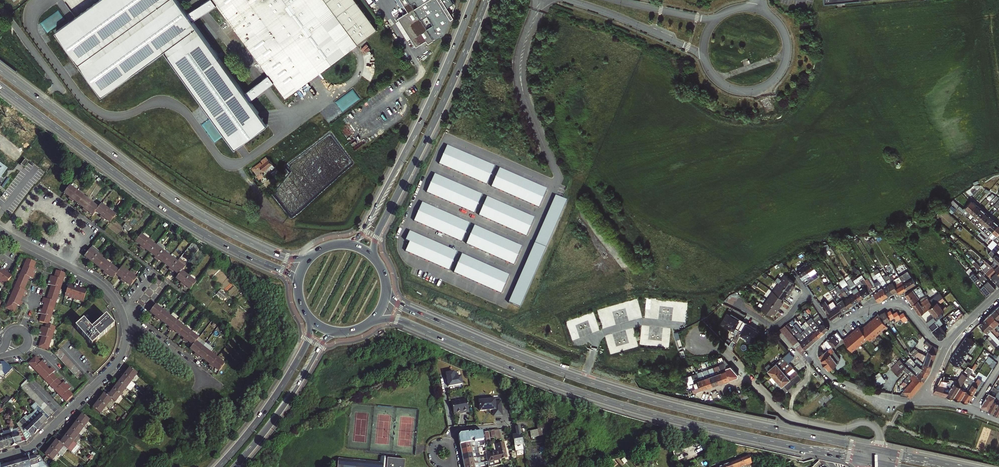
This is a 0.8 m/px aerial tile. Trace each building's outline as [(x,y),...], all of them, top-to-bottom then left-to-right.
[(55,30),(102,94),(166,46),(239,148),(270,123),(179,0),(98,0),(55,30)] [(286,96),(376,28),(355,0),(213,0),(286,96)] [(453,0),(401,0),(408,12),(399,18),(417,47),(426,40),(429,44),(443,34),(455,4),(453,0)] [(487,184),(495,165),(447,144),(439,163),(487,184)] [(262,172),(274,164),(268,156),(252,167),(260,179),(265,176),(262,172)] [(539,206),(547,188),(499,167),(491,185),(539,206)] [(474,212),(482,194),(434,173),(426,191),(474,212)] [(70,201),(77,192),(70,186),(64,193),(69,197),(68,199),(70,201)] [(79,205),(84,197),(77,192),(70,201),(72,202),(73,201),(79,205)] [(556,194),(509,301),(521,306),(568,199),(556,194)] [(527,235),(535,216),(487,195),(479,214),(527,235)] [(85,211),(91,202),(84,197),(79,205),(84,208),(83,210),(85,211)] [(965,216),(976,204),(971,200),(963,209),(956,203),(953,205),(965,216)] [(462,241),(470,222),(421,201),(413,220),(462,241)] [(96,212),(99,208),(91,202),(85,211),(87,213),(88,212),(93,216),(96,212)] [(976,204),(965,216),(970,220),(981,208),(976,204)] [(102,205),(99,208),(96,212),(101,216),(100,218),(102,219),(109,210),(102,205)] [(981,208),(970,220),(974,224),(985,212),(981,208)] [(110,223),(116,216),(109,210),(102,219),(104,221),(105,219),(110,223)] [(985,212),(974,224),(980,228),(990,216),(985,212)] [(990,216),(980,228),(984,232),(994,220),(990,216)] [(994,220),(984,232),(988,236),(998,224),(994,220)] [(514,264),(522,246),(474,224),(466,243),(514,264)] [(988,236),(993,239),(998,231),(998,224),(988,236)] [(449,269),(457,251),(409,230),(405,239),(409,241),(405,250),(449,269)] [(139,247),(142,249),(149,240),(141,235),(136,242),(140,246),(139,247)] [(149,240),(142,249),(144,251),(145,249),(150,253),(156,246),(149,240)] [(153,258),(156,260),(163,251),(156,246),(150,253),(155,257),(153,258)] [(91,264),(98,255),(90,249),(84,257),(90,261),(89,262),(91,264)] [(163,251),(156,260),(158,262),(159,260),(164,264),(170,257),(163,251)] [(501,293),(509,274),(461,253),(453,271),(501,293)] [(105,260),(98,255),(91,264),(93,266),(94,264),(99,268),(105,260)] [(177,262),(170,257),(164,264),(169,268),(168,269),(170,271),(177,262)] [(36,263),(27,259),(23,269),(35,275),(37,271),(33,269),(36,263)] [(105,260),(99,268),(104,271),(103,273),(105,275),(112,266),(105,260)] [(817,272),(818,271),(811,260),(798,268),(802,275),(801,276),(806,284),(819,276),(817,272)] [(984,272),(986,269),(976,261),(974,263),(984,272)] [(177,262),(170,271),(172,273),(174,271),(178,275),(181,271),(184,267),(177,262)] [(119,271),(112,266),(105,275),(107,276),(108,275),(113,279),(116,275),(119,271)] [(123,282),(129,273),(122,268),(119,271),(116,275),(121,279),(120,280),(123,282)] [(33,279),(35,275),(23,269),(18,280),(27,284),(29,277),(33,279)] [(5,270),(0,276),(0,281),(5,285),(12,276),(8,273),(8,272),(5,270)] [(874,291),(880,301),(899,290),(901,293),(917,283),(910,270),(874,291)] [(49,280),(62,284),(66,274),(57,271),(55,277),(51,276),(49,280)] [(189,277),(181,271),(178,275),(176,279),(181,282),(179,284),(182,286),(189,277)] [(880,271),(876,273),(884,286),(888,284),(880,271)] [(136,279),(129,273),(123,282),(125,284),(126,282),(131,286),(136,279)] [(784,273),(763,307),(776,315),(784,301),(782,300),(785,295),(788,297),(796,285),(794,283),(795,280),(784,273)] [(821,303),(832,319),(874,291),(862,274),(854,280),(856,283),(861,280),(863,284),(859,287),(858,285),(853,289),(855,291),(836,304),(834,300),(829,304),(826,299),(821,303)] [(196,282),(189,277),(182,286),(184,288),(185,286),(190,290),(196,282)] [(852,288),(857,286),(852,277),(847,280),(845,277),(840,280),(843,286),(849,283),(852,288)] [(27,284),(18,280),(12,294),(21,298),(22,295),(24,295),(26,296),(27,292),(24,290),(27,284)] [(49,292),(58,295),(62,284),(49,280),(48,285),(52,286),(49,292)] [(839,285),(831,290),(838,300),(843,297),(844,298),(854,291),(849,283),(841,288),(839,285)] [(920,284),(906,293),(920,314),(930,308),(935,316),(928,320),(940,339),(948,333),(938,319),(946,314),(943,310),(950,305),(948,302),(943,306),(941,302),(946,299),(941,292),(930,299),(920,284)] [(74,299),(78,287),(75,285),(74,286),(69,285),(65,296),(74,299)] [(82,288),(78,287),(74,299),(83,302),(87,291),(82,289),(82,288)] [(222,290),(218,293),(224,299),(228,296),(222,290)] [(45,307),(53,310),(58,295),(49,292),(47,299),(43,298),(42,302),(44,303),(46,304),(45,307)] [(21,298),(12,294),(6,308),(14,312),(17,305),(21,307),(23,302),(21,302),(19,301),(21,298)] [(163,311),(156,305),(150,313),(155,316),(154,318),(156,319),(163,311)] [(980,322),(998,344),(998,329),(996,325),(998,322),(998,305),(980,322)] [(47,324),(48,324),(53,310),(45,307),(44,310),(42,309),(40,309),(38,313),(42,315),(40,322),(47,324)] [(844,339),(853,351),(870,338),(871,340),(889,326),(886,322),(891,318),(885,309),(844,339)] [(170,316),(163,311),(156,319),(158,321),(159,320),(164,324),(170,316)] [(755,339),(760,329),(746,322),(746,321),(727,311),(721,323),(734,329),(736,327),(742,330),(741,334),(749,338),(750,338),(747,342),(746,341),(742,339),(735,344),(733,349),(741,359),(745,355),(748,349),(750,348),(753,342),(755,339)] [(794,318),(781,328),(801,353),(831,328),(818,312),(801,326),(794,318)] [(106,316),(101,321),(92,329),(90,327),(84,320),(76,327),(92,345),(115,325),(106,316)] [(168,329),(170,330),(177,322),(170,316),(164,324),(169,327),(168,329)] [(177,322),(170,330),(172,332),(173,330),(178,334),(184,327),(177,322)] [(40,331),(52,335),(55,327),(48,324),(47,324),(45,328),(41,327),(40,331)] [(183,340),(185,341),(191,333),(184,327),(178,334),(184,338),(183,340)] [(41,348),(48,350),(52,335),(40,331),(38,335),(42,337),(40,343),(42,344),(41,348)] [(838,331),(824,341),(829,348),(843,338),(838,331)] [(191,333),(185,341),(187,343),(188,342),(193,345),(196,342),(198,338),(191,333)] [(986,339),(993,348),(998,344),(991,335),(986,339)] [(950,360),(960,367),(977,344),(966,336),(963,341),(956,351),(950,360)] [(916,398),(941,348),(927,341),(924,347),(930,350),(922,365),(915,361),(914,363),(907,360),(906,362),(898,358),(893,370),(901,374),(904,369),(914,374),(905,392),(916,398)] [(203,347),(196,342),(193,345),(190,349),(195,353),(194,354),(196,356),(203,347)] [(830,370),(839,362),(837,359),(840,357),(832,346),(819,356),(830,370)] [(210,353),(203,347),(196,356),(198,358),(199,356),(204,360),(210,353)] [(917,356),(921,352),(915,348),(912,352),(917,356)] [(63,363),(68,359),(60,349),(55,353),(63,363)] [(790,351),(768,369),(782,386),(784,384),(789,389),(803,377),(790,361),(795,357),(790,351)] [(217,358),(210,353),(204,360),(209,364),(208,365),(210,367),(217,358)] [(35,357),(28,363),(39,374),(46,368),(44,366),(45,364),(47,363),(43,359),(40,362),(35,357)] [(225,364),(217,358),(210,367),(213,369),(214,367),(219,371),(225,364)] [(77,368),(68,359),(63,363),(72,372),(77,368)] [(724,359),(722,360),(730,380),(738,377),(738,375),(724,359)] [(719,365),(725,382),(730,380),(722,360),(720,361),(721,364),(719,365)] [(1,376),(1,375),(4,374),(5,376),(13,368),(4,361),(0,362),(0,376),(1,376)] [(719,365),(713,367),(719,384),(725,382),(719,365)] [(953,397),(971,368),(968,366),(962,372),(955,383),(954,382),(946,395),(953,397)] [(123,374),(132,381),(138,373),(130,367),(126,373),(124,372),(123,374)] [(719,384),(713,367),(708,369),(714,386),(719,384)] [(46,368),(39,374),(50,385),(56,379),(52,374),(55,371),(51,368),(50,369),(48,370),(46,368)] [(78,380),(83,375),(77,368),(72,372),(78,380)] [(971,368),(953,397),(960,400),(972,383),(973,380),(969,377),(973,370),(971,368)] [(708,388),(714,386),(708,369),(702,371),(708,388)] [(708,388),(702,371),(696,373),(702,390),(708,388)] [(446,373),(448,387),(462,384),(460,376),(454,377),(453,372),(446,373)] [(881,372),(873,377),(879,385),(886,380),(881,372)] [(697,392),(702,390),(696,373),(691,375),(695,385),(697,392)] [(122,377),(118,382),(126,388),(132,381),(123,374),(121,376),(122,377)] [(691,375),(685,377),(689,387),(695,385),(691,375)] [(972,383),(960,400),(972,403),(976,396),(973,394),(981,381),(983,382),(985,379),(980,375),(974,384),(973,384),(972,383)] [(56,379),(50,385),(58,394),(68,385),(64,381),(61,384),(56,379)] [(946,395),(954,382),(950,380),(941,379),(933,391),(946,395)] [(126,388),(118,382),(115,387),(113,386),(112,388),(121,395),(126,388)] [(54,412),(26,384),(22,389),(38,406),(49,417),(54,412)] [(68,385),(58,394),(66,402),(73,396),(68,391),(71,388),(68,385)] [(998,391),(998,390),(998,389),(993,386),(981,405),(981,406),(988,409),(998,391)] [(111,391),(108,396),(111,399),(115,402),(121,395),(112,388),(110,390),(111,391)] [(988,409),(993,412),(998,401),(998,391),(988,409)] [(108,396),(104,393),(100,399),(99,397),(97,400),(106,406),(111,399),(108,396)] [(479,400),(480,411),(493,410),(493,416),(502,415),(501,406),(498,406),(498,402),(495,402),(494,398),(489,399),(489,400),(485,400),(485,399),(479,400)] [(92,409),(100,414),(106,406),(97,400),(95,402),(97,403),(92,409)] [(451,403),(453,414),(461,412),(461,414),(469,412),(466,400),(451,403)] [(38,416),(35,419),(42,425),(45,422),(46,423),(48,421),(47,420),(49,417),(38,406),(34,410),(35,411),(34,412),(38,416)] [(77,418),(76,420),(84,427),(89,420),(82,414),(78,419),(77,418)] [(35,434),(37,431),(25,419),(23,417),(19,421),(25,427),(21,431),(26,440),(34,433),(35,434)] [(42,425),(35,419),(33,421),(28,417),(25,419),(37,431),(39,430),(38,429),(42,425)] [(84,427),(76,420),(74,422),(75,423),(71,428),(79,434),(84,427)] [(538,430),(539,437),(554,434),(551,421),(537,424),(538,430)] [(21,431),(19,427),(17,428),(19,433),(14,435),(13,429),(10,430),(14,445),(17,444),(17,443),(26,440),(21,431)] [(524,451),(520,427),(516,428),(517,435),(512,436),(515,452),(524,451)] [(73,441),(79,434),(71,428),(67,434),(66,432),(64,434),(73,441)] [(14,445),(10,430),(3,432),(4,435),(5,438),(7,446),(11,445),(11,446),(14,445)] [(460,445),(476,442),(479,441),(484,441),(483,431),(482,431),(460,434),(459,437),(460,445)] [(73,441),(64,434),(63,437),(64,438),(60,443),(64,446),(71,451),(76,444),(73,441)] [(51,444),(50,446),(58,453),(64,446),(60,443),(56,440),(53,445),(51,444)] [(460,445),(461,450),(477,447),(480,447),(485,446),(484,441),(479,441),(476,442),(460,445)] [(498,444),(499,452),(501,459),(508,458),(505,443),(498,444)] [(49,449),(45,455),(53,460),(58,453),(50,446),(48,448),(49,449)] [(672,448),(676,461),(683,459),(679,446),(672,448)] [(462,456),(477,453),(478,453),(477,447),(461,450),(462,456)] [(494,460),(501,459),(499,452),(493,453),(494,460)] [(462,456),(463,461),(478,458),(477,453),(462,456)] [(486,454),(488,466),(489,466),(494,466),(493,460),(494,460),(493,453),(486,454)] [(28,456),(31,466),(47,466),(43,461),(38,462),(36,455),(31,457),(31,456),(28,456)] [(22,459),(24,466),(31,466),(28,456),(25,457),(26,458),(22,459)] [(748,456),(740,459),(743,466),(751,464),(748,456)] [(338,466),(407,466),(407,461),(389,459),(383,458),(382,463),(339,459),(338,466)] [(464,466),(479,464),(478,458),(463,461),(464,466)] [(730,463),(731,466),(742,466),(743,466),(740,459),(730,463)]
